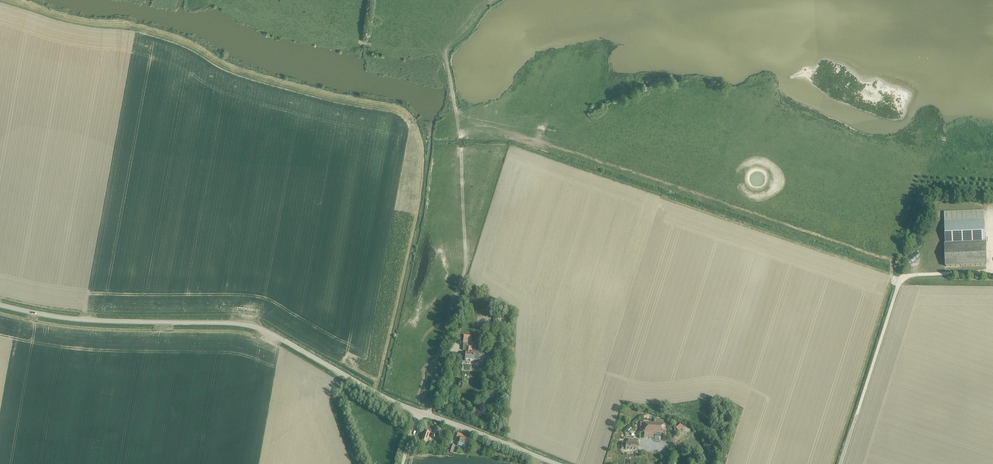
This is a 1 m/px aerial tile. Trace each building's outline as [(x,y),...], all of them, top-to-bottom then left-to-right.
[(943,213),(943,225),(984,224),(983,211),(943,213)] [(984,245),(984,224),(943,225),(944,246),(984,245)] [(944,246),(945,267),(985,266),(984,245),(944,246)] [(474,348),(471,348),(471,340),(463,340),(462,351),(465,352),(465,361),(478,361),(479,352),(474,352),(474,348)] [(662,424),(653,424),(640,423),(639,433),(662,434),(662,424)] [(675,428),(678,432),(683,428),(680,424),(675,428)] [(432,438),(436,439),(439,429),(435,428),(434,431),(426,428),(421,442),(426,444),(430,433),(433,434),(432,438)] [(458,433),(456,438),(460,439),(458,443),(459,443),(466,446),(469,437),(458,433)] [(626,450),(626,451),(636,452),(637,444),(636,444),(636,441),(627,440),(627,443),(622,442),(621,449),(626,450)]
